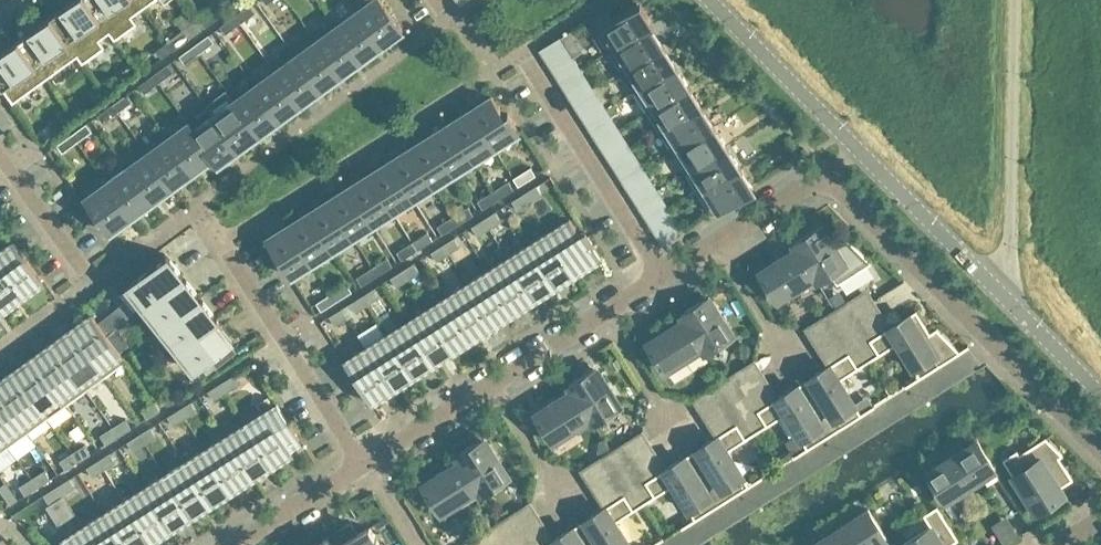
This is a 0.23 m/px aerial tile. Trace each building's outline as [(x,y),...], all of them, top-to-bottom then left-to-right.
[(86,0),(70,0),(48,16),(77,55),(82,63),(88,58),(104,46),(100,42),(101,42),(99,39),(109,32),(86,0)] [(109,32),(114,39),(120,35),(120,34),(136,23),(133,18),(131,16),(142,8),(136,0),(86,0),(109,32)] [(142,8),(153,0),(136,0),(142,8)] [(390,12),(381,0),(370,0),(356,10),(381,45),(402,29),(390,12)] [(609,50),(650,24),(650,25),(654,23),(640,1),(615,16),(608,6),(588,18),(609,50)] [(240,23),(255,12),(249,4),(234,15),(240,23)] [(214,7),(198,18),(205,27),(220,16),(214,7)] [(381,45),(356,10),(336,25),(361,60),(381,45)] [(225,34),(240,23),(234,15),(219,26),(225,34)] [(77,55),(48,16),(16,39),(45,79),(77,55)] [(198,18),(183,29),(183,30),(189,39),(205,27),(198,18)] [(663,44),(650,25),(650,24),(609,50),(621,70),(663,44)] [(361,60),(336,25),(315,40),(340,74),(361,60)] [(167,42),(173,51),(189,39),(183,30),(167,42)] [(199,52),(214,42),(208,34),(194,45),(199,52)] [(16,39),(0,51),(0,85),(12,102),(13,102),(45,79),(16,39)] [(545,58),(561,48),(556,39),(539,50),(539,51),(540,50),(545,58)] [(340,74),(315,40),(295,55),(320,89),(340,74)] [(161,59),(173,51),(167,42),(155,50),(161,59)] [(634,91),(675,65),(663,44),(621,70),(634,91)] [(184,63),(199,52),(194,45),(179,55),(184,63)] [(320,89),(295,55),(274,70),(299,104),(320,89)] [(158,82),(173,71),(167,64),(153,74),(158,82)] [(647,111),(688,85),(675,65),(634,91),(647,111)] [(299,104),(274,70),(254,85),(279,119),(299,104)] [(144,93),(158,82),(153,74),(138,85),(144,93)] [(573,101),(588,91),(584,84),(568,94),(573,101)] [(279,119),(254,85),(233,100),(259,134),(279,119)] [(660,131),(701,105),(688,85),(647,111),(660,131)] [(577,109),(593,99),(588,91),(573,101),(577,109)] [(118,112),(132,101),(127,93),(112,104),(118,112)] [(519,131),(507,113),(503,116),(502,115),(503,115),(491,96),(470,109),(494,147),(519,131)] [(259,134),(233,100),(213,114),(238,149),(259,134)] [(103,123),(118,112),(112,104),(97,115),(103,123)] [(672,151),(714,125),(701,105),(660,131),(672,151)] [(494,147),(470,109),(450,122),(474,160),(494,147)] [(238,149),(213,114),(193,129),(188,122),(187,122),(218,164),(238,149)] [(218,164),(187,122),(167,137),(192,171),(212,157),(217,164),(218,164)] [(474,160),(450,122),(429,134),(453,173),(474,160)] [(77,141),(92,131),(86,123),(71,134),(77,141)] [(614,132),(609,124),(593,134),(598,142),(614,132)] [(37,133),(43,142),(55,134),(49,125),(37,133)] [(685,171),(727,145),(714,125),(672,151),(685,171)] [(619,139),(614,132),(598,142),(603,149),(619,139)] [(62,152),(77,141),(71,134),(56,144),(62,152)] [(453,173),(429,134),(409,147),(433,185),(453,173)] [(192,171),(167,137),(146,152),(172,186),(192,171)] [(698,192),(739,165),(727,145),(685,171),(698,192)] [(433,185),(409,147),(389,160),(413,198),(433,185)] [(172,186),(146,152),(126,167),(151,201),(172,186)] [(413,198),(389,160),(368,173),(393,211),(413,198)] [(640,172),(635,165),(619,175),(624,182),(640,172)] [(711,213),(753,187),(739,165),(698,192),(711,213)] [(518,186),(535,175),(530,166),(513,178),(518,186)] [(151,201),(126,167),(106,182),(131,216),(151,201)] [(644,180),(640,172),(624,182),(629,190),(644,180)] [(393,211),(368,173),(348,186),(372,224),(393,211)] [(498,198),(513,189),(508,181),(493,190),(498,198)] [(131,216),(106,182),(85,197),(110,231),(131,216)] [(542,195),(536,185),(524,193),(530,202),(542,195)] [(372,224),(348,186),(328,199),(352,237),(372,224)] [(482,208),(498,198),(493,190),(477,200),(482,208)] [(530,202),(524,193),(511,201),(517,210),(530,202)] [(352,237),(328,199),(308,211),(332,250),(352,237)] [(665,212),(660,205),(644,215),(649,222),(665,212)] [(457,224),(473,214),(468,206),(452,216),(457,224)] [(332,250),(308,211),(287,224),(312,262),(332,250)] [(501,221),(495,211),(483,219),(489,228),(501,221)] [(654,230),(670,220),(665,212),(649,222),(654,230)] [(442,234),(457,224),(452,216),(437,226),(442,234)] [(588,236),(585,231),(580,235),(569,218),(553,228),(579,270),(601,257),(588,236)] [(489,228),(483,219),(471,226),(477,235),(489,228)] [(312,262),(287,224),(267,237),(291,276),(312,262)] [(871,262),(847,237),(834,245),(821,224),(793,242),(796,247),(814,276),(817,281),(830,273),(837,284),(871,262)] [(579,270),(553,228),(532,242),(559,283),(579,270)] [(433,240),(427,232),(412,241),(417,250),(433,240)] [(460,246),(454,237),(442,244),(448,254),(460,246)] [(13,241),(0,251),(0,265),(22,295),(42,280),(39,276),(13,241)] [(417,250),(412,241),(396,251),(402,259),(417,250)] [(559,283),(532,242),(511,255),(538,296),(559,283)] [(448,254),(442,244),(430,252),(436,261),(448,254)] [(814,276),(796,247),(759,271),(777,300),(814,276)] [(144,305),(182,275),(181,274),(183,273),(166,252),(127,284),(144,305)] [(538,296),(511,255),(491,268),(517,309),(538,296)] [(392,265),(387,257),(371,267),(377,275),(392,265)] [(419,272),(413,262),(402,270),(408,279),(419,272)] [(3,309),(22,295),(0,265),(0,305),(3,309)] [(377,275),(371,267),(356,277),(361,285),(377,275)] [(517,309),(491,268),(470,281),(496,323),(517,309)] [(396,287),(408,279),(402,270),(390,277),(396,287)] [(199,294),(185,275),(183,276),(182,275),(144,305),(160,326),(198,296),(197,295),(199,294)] [(496,323),(470,281),(449,294),(475,336),(496,323)] [(352,291),(346,283),(331,293),(336,301),(352,291)] [(379,297),(373,288),(361,295),(367,305),(379,297)] [(321,311),(336,301),(331,293),(316,302),(321,311)] [(475,336),(449,294),(428,307),(454,349),(475,336)] [(367,305),(361,295),(349,303),(355,312),(367,305)] [(733,334),(713,301),(709,295),(680,313),(683,318),(702,347),(705,352),(733,334)] [(177,347),(215,317),(215,318),(217,316),(201,296),(199,297),(198,296),(160,326),(177,347)] [(862,328),(846,301),(835,308),(852,334),(862,328)] [(454,349),(428,307),(407,321),(434,362),(454,349)] [(347,318),(341,308),(329,316),(335,325),(347,318)] [(852,334),(835,308),(824,315),(841,341),(852,334)] [(959,350),(936,327),(929,332),(916,310),(869,339),(862,328),(852,334),(868,360),(897,342),(918,376),(905,384),(906,385),(968,346),(968,344),(959,350)] [(97,322),(91,314),(71,328),(105,375),(124,361),(125,360),(113,344),(107,335),(97,322)] [(106,316),(97,322),(107,335),(116,328),(120,326),(114,317),(106,316)] [(235,352),(227,342),(232,338),(215,318),(215,317),(177,347),(194,369),(208,357),(215,366),(235,352)] [(702,347),(683,318),(646,342),(664,371),(702,347)] [(434,362),(407,321),(387,334),(413,375),(434,362)] [(105,375),(71,328),(52,342),(86,389),(105,375)] [(116,328),(107,335),(113,344),(122,337),(116,328)] [(413,375),(387,334),(366,347),(392,388),(413,375)] [(860,412),(839,379),(868,360),(852,334),(841,341),(848,352),(802,381),(833,431),(874,405),(874,404),(860,412)] [(86,389),(52,342),(32,356),(66,403),(86,389)] [(392,388),(366,347),(344,360),(371,402),(392,388)] [(66,403),(32,356),(13,370),(47,417),(66,403)] [(621,405),(601,372),(597,366),(568,384),(571,389),(589,418),(592,423),(621,405)] [(13,370),(0,379),(0,394),(27,431),(47,417),(13,370)] [(750,398),(734,372),(722,379),(739,406),(750,398)] [(240,383),(234,373),(221,382),(227,391),(240,383)] [(739,406),(722,379),(712,386),(729,412),(739,406)] [(794,456),(833,431),(802,381),(757,410),(750,398),(739,406),(755,432),(785,413),(806,446),(793,455),(794,456)] [(227,391),(221,382),(207,390),(213,400),(227,391)] [(589,418),(571,389),(534,413),(552,441),(589,418)] [(165,391),(160,394),(166,405),(177,398),(173,392),(165,391)] [(0,394),(0,435),(7,445),(27,431),(0,394)] [(160,410),(154,400),(140,408),(146,418),(160,410)] [(184,418),(196,411),(190,401),(178,408),(184,418)] [(300,440),(277,403),(255,417),(281,459),(292,451),(289,447),(293,444),(300,440)] [(748,483),(727,450),(755,432),(739,406),(729,412),(736,423),(690,452),(691,455),(721,502),(762,476),(761,475),(748,483)] [(173,425),(184,418),(178,408),(167,416),(173,425)] [(281,459),(255,417),(233,430),(260,472),(281,459)] [(131,428),(125,418),(112,426),(118,436),(131,428)] [(106,444),(118,436),(112,426),(100,434),(106,444)] [(144,443),(156,436),(150,426),(138,434),(144,443)] [(260,472),(233,430),(212,444),(238,486),(260,472)] [(132,451),(144,443),(138,434),(126,441),(132,451)] [(509,475),(488,443),(485,437),(456,455),(459,460),(477,489),(480,493),(509,475)] [(1073,479),(1059,457),(1061,455),(1063,454),(1045,437),(1019,453),(1017,450),(1002,459),(1004,462),(1011,473),(1036,512),(1065,494),(1060,486),(1073,479)] [(627,476),(610,450),(603,438),(599,441),(596,453),(599,457),(600,457),(616,483),(627,476)] [(945,500),(995,468),(977,440),(926,472),(945,500)] [(638,469),(621,443),(610,450),(627,476),(638,469)] [(90,453),(84,444),(70,453),(76,462),(90,453)] [(238,486),(212,444),(190,457),(217,499),(238,486)] [(76,462),(70,453),(67,447),(55,454),(65,469),(76,462)] [(115,461),(109,452),(98,459),(104,469),(115,461)] [(721,502),(691,455),(690,452),(645,481),(638,469),(627,476),(643,503),(673,484),(694,517),(681,526),(682,527),(721,502)] [(217,499),(190,457),(169,471),(195,513),(217,499)] [(92,476),(104,469),(98,459),(86,467),(92,476)] [(477,489),(459,460),(422,484),(440,512),(477,489)] [(1004,462),(997,467),(1004,478),(1011,473),(1004,462)] [(50,479),(44,469),(31,477),(37,487),(50,479)] [(195,513),(169,471),(148,484),(174,526),(195,513)] [(1091,474),(1084,481),(1091,488),(1098,481),(1091,474)] [(643,503),(627,476),(616,483),(624,494),(578,523),(592,544),(630,544),(615,521),(643,503)] [(37,487),(31,477),(19,485),(25,495),(37,487)] [(80,494),(75,487),(69,477),(59,484),(65,494),(69,500),(80,494)] [(5,482),(0,485),(0,491),(10,504),(17,499),(5,482)] [(49,504),(65,494),(59,484),(43,494),(49,504)] [(174,526),(148,484),(126,498),(153,540),(174,526)] [(126,498),(105,511),(126,544),(144,544),(153,540),(126,498)] [(958,539),(937,505),(923,514),(930,525),(903,543),(904,544),(949,544),(958,539)] [(886,537),(868,509),(817,541),(820,544),(874,544),(886,537)] [(105,511),(84,525),(96,544),(126,544),(105,511)] [(509,514),(498,521),(513,544),(518,544),(526,540),(509,514)] [(498,521),(488,528),(499,544),(513,544),(498,521)] [(379,543),(369,527),(363,530),(358,534),(354,528),(350,522),(327,537),(332,544),(380,544),(379,543)] [(578,523),(543,544),(592,544),(578,523)] [(84,525),(62,539),(66,544),(96,544),(84,525)] [(1013,527),(998,537),(1003,543),(1018,534),(1013,527)] [(327,537),(314,544),(332,544),(327,537)]
